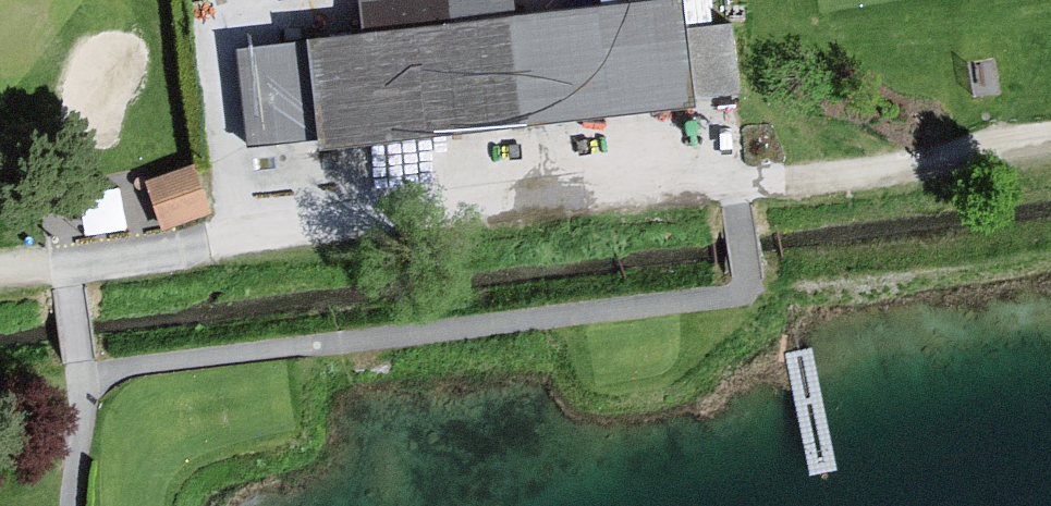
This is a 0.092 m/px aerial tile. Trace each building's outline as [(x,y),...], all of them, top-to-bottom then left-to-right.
[(666,11),(228,64),(238,159),(678,113),(666,11)]
